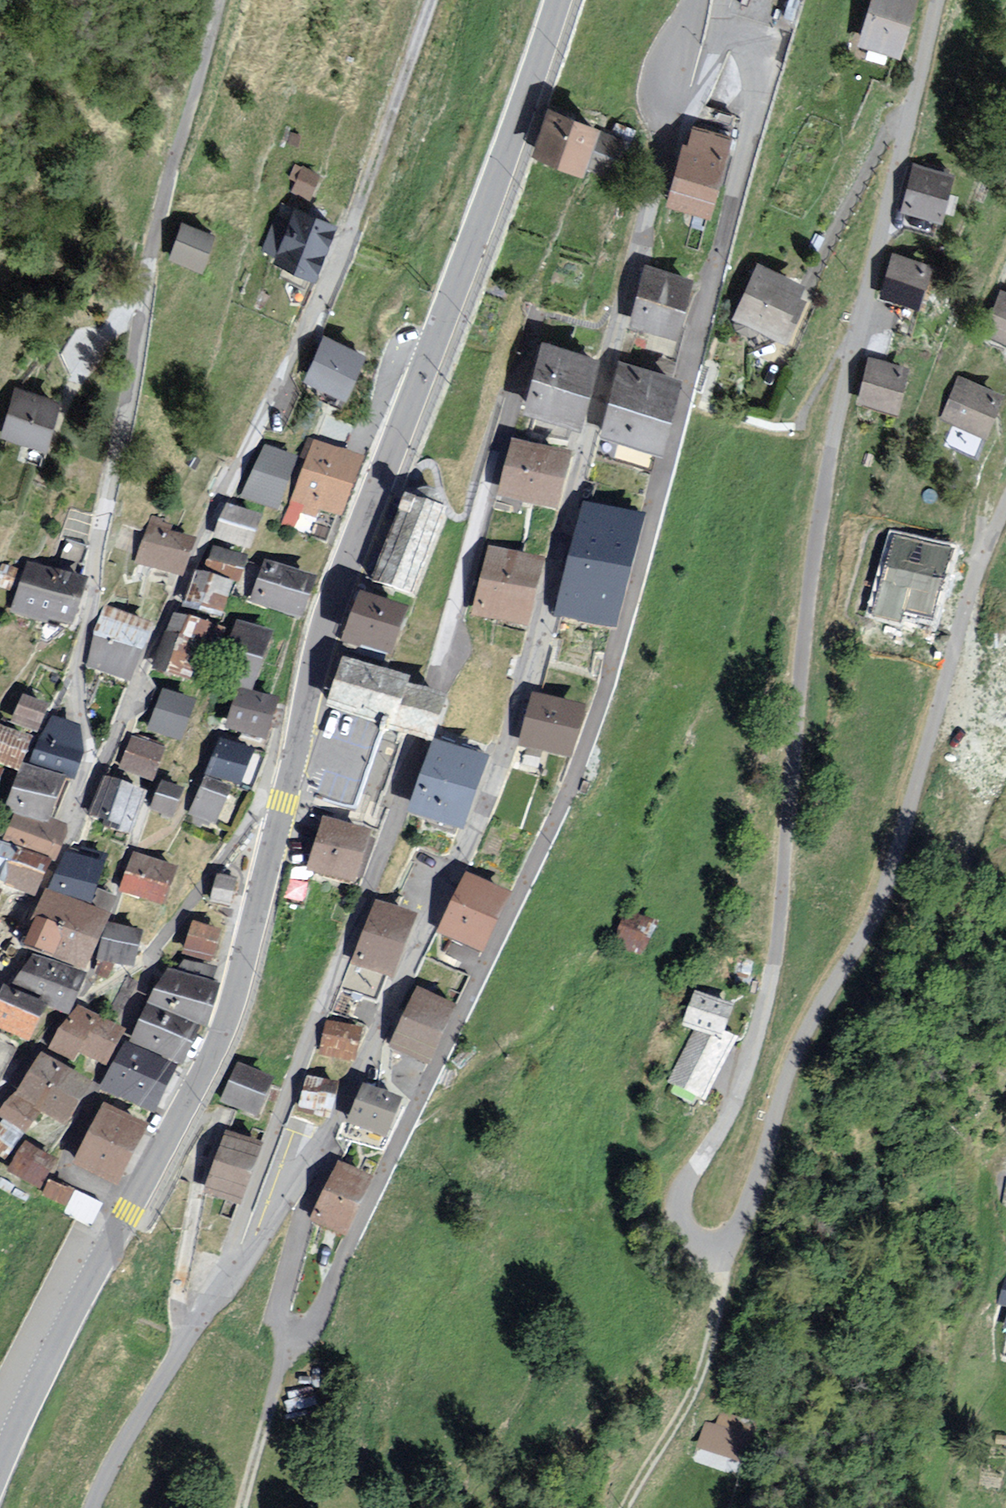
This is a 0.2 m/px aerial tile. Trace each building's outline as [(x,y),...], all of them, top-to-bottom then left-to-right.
[(863,45),(912,59),(929,0),(877,0),(863,45)] [(612,124),(558,107),(542,154),(596,172),(612,124)] [(743,140),(694,127),(672,205),(721,218),(743,140)] [(966,175),(919,164),(907,212),(954,223),(966,175)] [(327,176),(307,169),(298,193),(317,200),(327,176)] [(348,222),(301,206),(282,263),(329,279),(348,222)] [(224,236),(189,224),(177,261),(213,273),(224,236)] [(942,266),(899,255),(887,300),(930,311),(942,266)] [(701,280),(650,268),(636,328),(688,340),(701,280)] [(799,287),(761,269),(738,319),(785,341),(802,303),(793,299),(799,287)] [(988,334),(1005,342),(1005,291),(988,334)] [(375,353),(328,334),(310,379),(357,398),(375,353)] [(596,360),(545,345),(526,411),(577,426),(596,360)] [(920,370),(876,361),(866,406),(910,415),(920,370)] [(678,381),(623,366),(603,436),(658,451),(678,381)] [(963,377),(947,421),(996,438),(1005,409),(1005,392),(963,377)] [(69,404),(22,391),(8,441),(54,454),(69,404)] [(567,452),(514,441),(503,491),(556,503),(567,452)] [(370,463),(318,444),(293,511),(322,521),(325,515),(348,523),(370,463)] [(307,464),(269,448),(246,500),(284,516),(307,464)] [(447,511),(403,495),(371,581),(414,597),(447,511)] [(641,517),(586,504),(560,611),(615,625),(641,517)] [(271,523),(231,508),(218,543),(258,558),(271,523)] [(199,546),(154,529),(140,566),(185,583),(199,546)] [(930,613),(947,548),(895,534),(874,612),(896,618),(900,605),(930,613)] [(79,563),(85,544),(67,539),(61,557),(79,563)] [(541,559),(488,548),(475,609),(528,620),(541,559)] [(256,562),(217,549),(208,574),(247,588),(256,562)] [(324,583),(270,565),(257,604),(311,623),(324,583)] [(97,588),(33,568),(17,617),(82,637),(97,588)] [(242,590),(201,577),(189,615),(230,628),(242,590)] [(423,615),(370,596),(353,644),(406,663),(423,615)] [(161,632),(110,613),(99,639),(92,674),(138,689),(161,632)] [(234,633),(178,620),(156,673),(197,688),(211,649),(227,654),(234,633)] [(279,637),(240,625),(220,686),(244,694),(259,699),(279,637)] [(205,708),(169,694),(153,736),(190,749),(205,708)] [(259,699),(244,694),(232,731),(273,745),(285,707),(259,699)] [(582,708),(536,696),(523,743),(569,755),(582,708)] [(58,715),(29,702),(17,726),(44,740),(58,715)] [(86,733),(56,723),(36,768),(81,788),(91,759),(86,733)] [(0,729),(0,769),(24,778),(37,743),(0,729)] [(173,756),(137,742),(125,774),(160,788),(173,756)] [(261,755),(223,742),(210,779),(248,792),(261,755)] [(482,759),(434,742),(411,809),(459,826),(482,759)] [(68,785),(29,769),(10,815),(18,818),(50,831),(53,823),(68,785)] [(0,772),(0,805),(2,805),(13,778),(0,772)] [(156,799),(106,781),(93,820),(140,840),(156,799)] [(237,794),(208,783),(194,819),(223,830),(237,794)] [(191,796),(167,786),(157,812),(181,823),(191,796)] [(50,831),(18,818),(6,847),(58,867),(73,831),(53,823),(50,831)] [(373,837),(331,823),(315,873),(356,886),(373,837)] [(0,846),(0,882),(39,902),(56,868),(0,846)] [(112,873),(72,857),(55,890),(99,907),(112,873)] [(187,873),(138,857),(125,896),(174,912),(187,873)] [(506,892),(469,874),(443,928),(479,946),(506,892)] [(239,881),(215,875),(208,902),(232,908),(239,881)] [(10,898),(0,894),(0,923),(10,898)] [(108,921),(52,895),(28,946),(85,972),(108,921)] [(411,918),(378,904),(356,959),(389,973),(411,918)] [(663,926),(630,914),(616,949),(649,962),(663,926)] [(142,933),(109,923),(98,958),(131,966),(142,933)] [(228,935),(198,927),(188,959),(218,967),(228,935)] [(83,974),(32,955),(13,984),(65,1009),(83,974)] [(215,987),(167,969),(154,1003),(202,1021),(215,987)] [(51,1005),(5,983),(0,994),(0,1029),(32,1044),(51,1005)] [(452,1004),(418,990),(395,1043),(428,1058),(452,1004)] [(732,1005),(697,992),(686,1023),(696,1027),(670,1080),(703,1097),(734,1038),(722,1033),(732,1005)] [(195,1029),(149,1007),(133,1038),(180,1060),(195,1029)] [(121,1029),(78,1008),(52,1048),(72,1058),(78,1047),(105,1061),(121,1029)] [(367,1031),(329,1022),(321,1057),(359,1066),(367,1031)] [(173,1067),(124,1044),(104,1084),(153,1108),(173,1067)] [(100,1093),(47,1059),(2,1120),(31,1138),(46,1120),(74,1137),(100,1093)] [(281,1084),(242,1069),(226,1108),(265,1124),(281,1084)] [(342,1091),(310,1079),(298,1112),(330,1123),(342,1091)] [(398,1097),(365,1084),(351,1121),(385,1133),(398,1097)] [(154,1132),(108,1109),(80,1169),(126,1191),(154,1132)] [(5,1125),(0,1132),(0,1158),(12,1167),(28,1141),(5,1125)] [(259,1150),(227,1138),(209,1186),(241,1198),(259,1150)] [(65,1168),(28,1147),(11,1175),(57,1204),(64,1191),(56,1185),(65,1168)] [(370,1176),(339,1162),(315,1216),(346,1230),(370,1176)] [(105,1208),(77,1195),(66,1217),(94,1230),(105,1208)] [(770,1429),(717,1414),(706,1455),(758,1470),(770,1429)]
